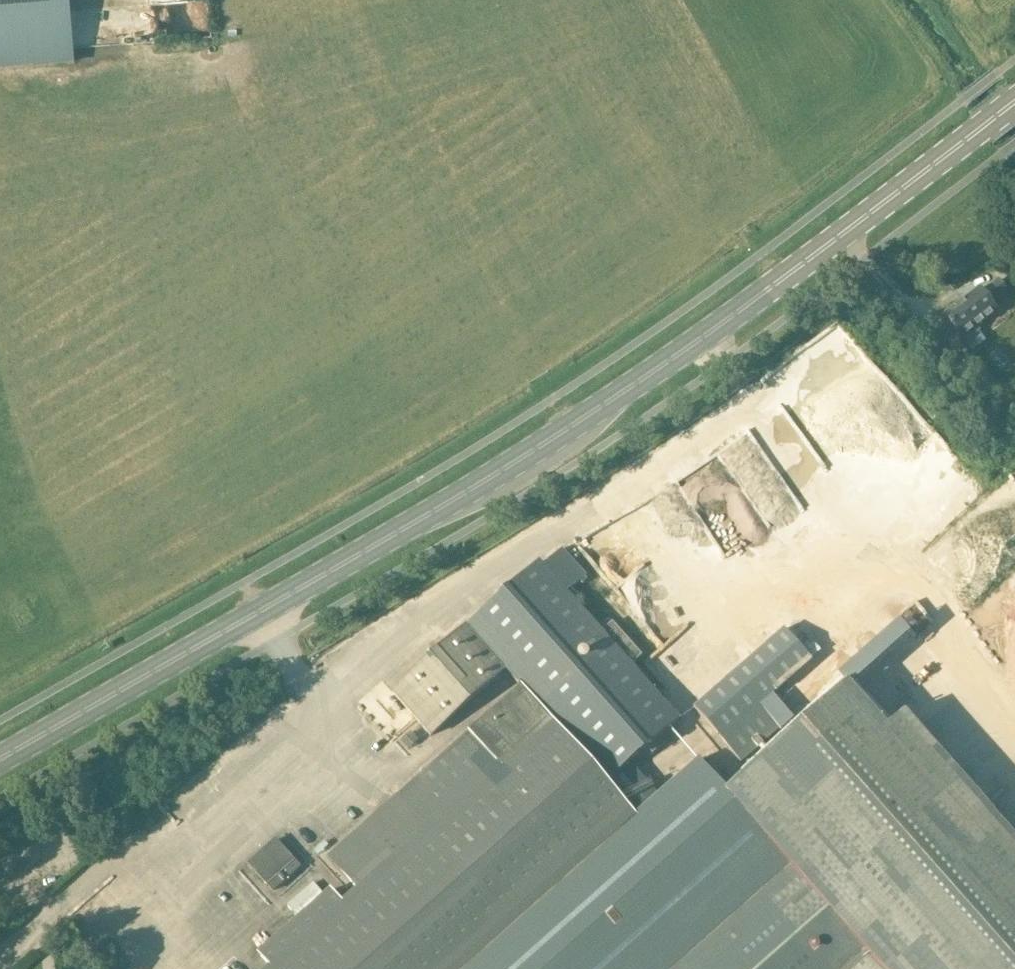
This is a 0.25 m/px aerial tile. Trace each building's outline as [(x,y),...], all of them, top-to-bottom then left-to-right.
[(71,50),(67,0),(0,0),(0,68),(72,63),(71,50)] [(979,330),(977,328),(997,311),(992,304),(1008,292),(999,281),(983,293),(980,289),(945,316),(965,340),(979,330)] [(603,632),(569,594),(584,581),(580,578),(584,574),(562,549),(542,564),(540,561),(391,692),(431,737),(506,671),(520,686),(328,857),(358,889),(342,904),(330,890),(258,954),(268,966),(265,968),(1014,968),(1014,839),(905,713),(886,729),(846,684),(726,790),(699,759),(658,795),(632,765),(681,720),(632,665),(642,656),(612,623),(603,632)] [(692,709),(700,718),(719,739),(742,764),(781,729),(763,705),(815,660),(773,618),(766,626),(775,636),(764,646),(692,709)] [(275,839),(248,864),(272,891),(299,866),(275,839)]
